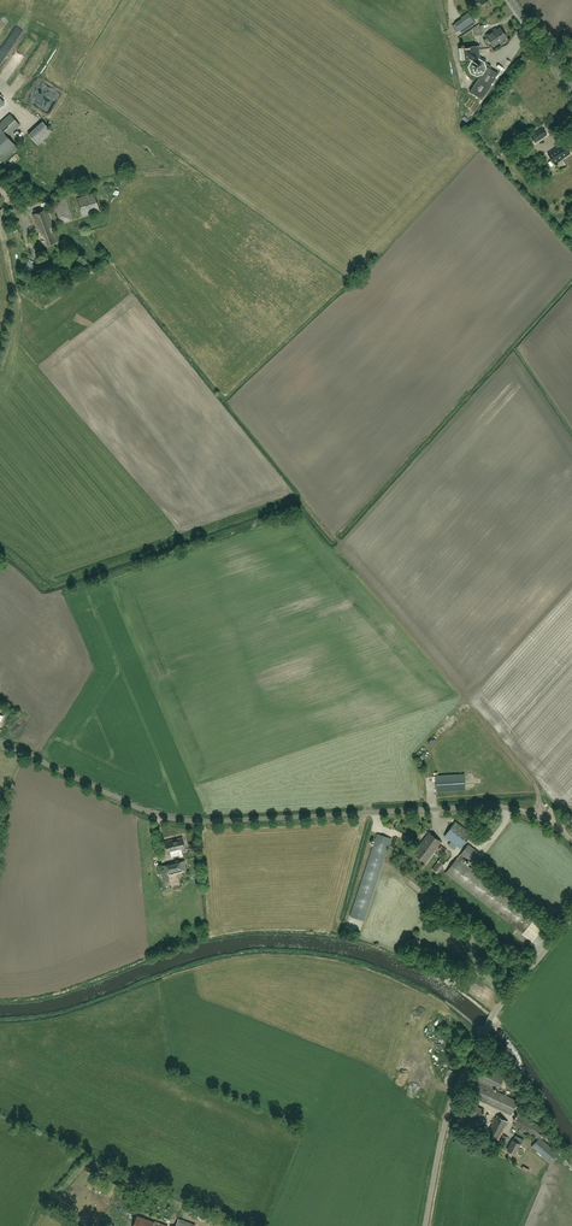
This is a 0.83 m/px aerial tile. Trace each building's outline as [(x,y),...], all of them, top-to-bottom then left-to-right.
[(483,15),(491,28),(499,23),(491,10),(483,15)] [(469,13),(455,23),(461,32),(475,23),(473,20),(477,17),(472,11),(469,13)] [(507,37),(500,28),(497,30),(496,30),(496,29),(493,31),(486,35),(487,37),(484,40),(488,47),(492,44),(492,45),(497,41),(498,43),(507,37)] [(460,60),(470,59),(472,59),(474,64),(473,65),(474,70),(477,72),(479,77),(470,92),(482,99),(498,74),(490,69),(491,67),(487,64),(486,60),(480,58),(479,46),(464,47),(464,45),(461,45),(462,48),(459,48),(460,60)] [(20,125),(10,114),(0,123),(0,161),(1,162),(18,147),(8,136),(20,125)] [(45,121),(30,134),(39,144),(54,132),(45,121)] [(531,136),(536,143),(547,134),(543,128),(531,136)] [(562,159),(570,154),(563,143),(555,148),(547,154),(555,164),(562,159)] [(537,154),(526,162),(537,179),(546,173),(540,165),(543,163),(540,158),(539,158),(540,157),(537,154)] [(83,216),(100,210),(94,192),(77,198),(83,216)] [(62,223),(73,220),(64,193),(47,200),(52,211),(56,209),(62,223)] [(45,246),(58,241),(46,209),(32,214),(45,246)] [(29,293),(35,279),(29,276),(23,290),(29,293)] [(6,721),(10,715),(0,709),(0,717),(6,721)] [(436,791),(465,789),(464,774),(435,776),(436,791)] [(461,848),(471,833),(455,821),(444,836),(461,848)] [(395,837),(397,833),(387,828),(385,832),(395,837)] [(421,843),(434,852),(442,842),(429,832),(421,843)] [(377,833),(350,916),(364,920),(391,838),(377,833)] [(168,853),(185,849),(182,837),(173,840),(173,839),(165,841),(168,853)] [(434,852),(421,843),(413,853),(426,862),(434,852)] [(458,858),(457,857),(445,873),(523,933),(535,917),(462,861),(464,858),(471,863),(479,853),(468,845),(460,855),(458,858)] [(443,865),(445,862),(440,858),(433,869),(438,873),(444,866),(443,865)] [(168,876),(187,871),(185,860),(165,865),(168,876)] [(475,1081),(468,1095),(511,1115),(517,1101),(497,1092),(491,1089),(498,1074),(482,1066),(475,1081)] [(520,1103),(528,1098),(518,1083),(510,1088),(520,1103)] [(478,1121),(483,1109),(469,1103),(464,1114),(478,1121)] [(540,1137),(542,1135),(538,1132),(541,1126),(519,1114),(513,1124),(535,1137),(538,1139),(531,1146),(550,1163),(558,1154),(540,1137)] [(507,1121),(496,1116),(487,1134),(499,1139),(502,1133),(501,1133),(507,1121)] [(521,1144),(523,1140),(515,1135),(513,1140),(513,1139),(507,1150),(515,1154),(520,1144),(521,1144)] [(168,1225),(155,1221),(154,1222),(137,1215),(133,1225),(168,1225)] [(196,1224),(178,1218),(175,1225),(195,1225),(196,1224)]
